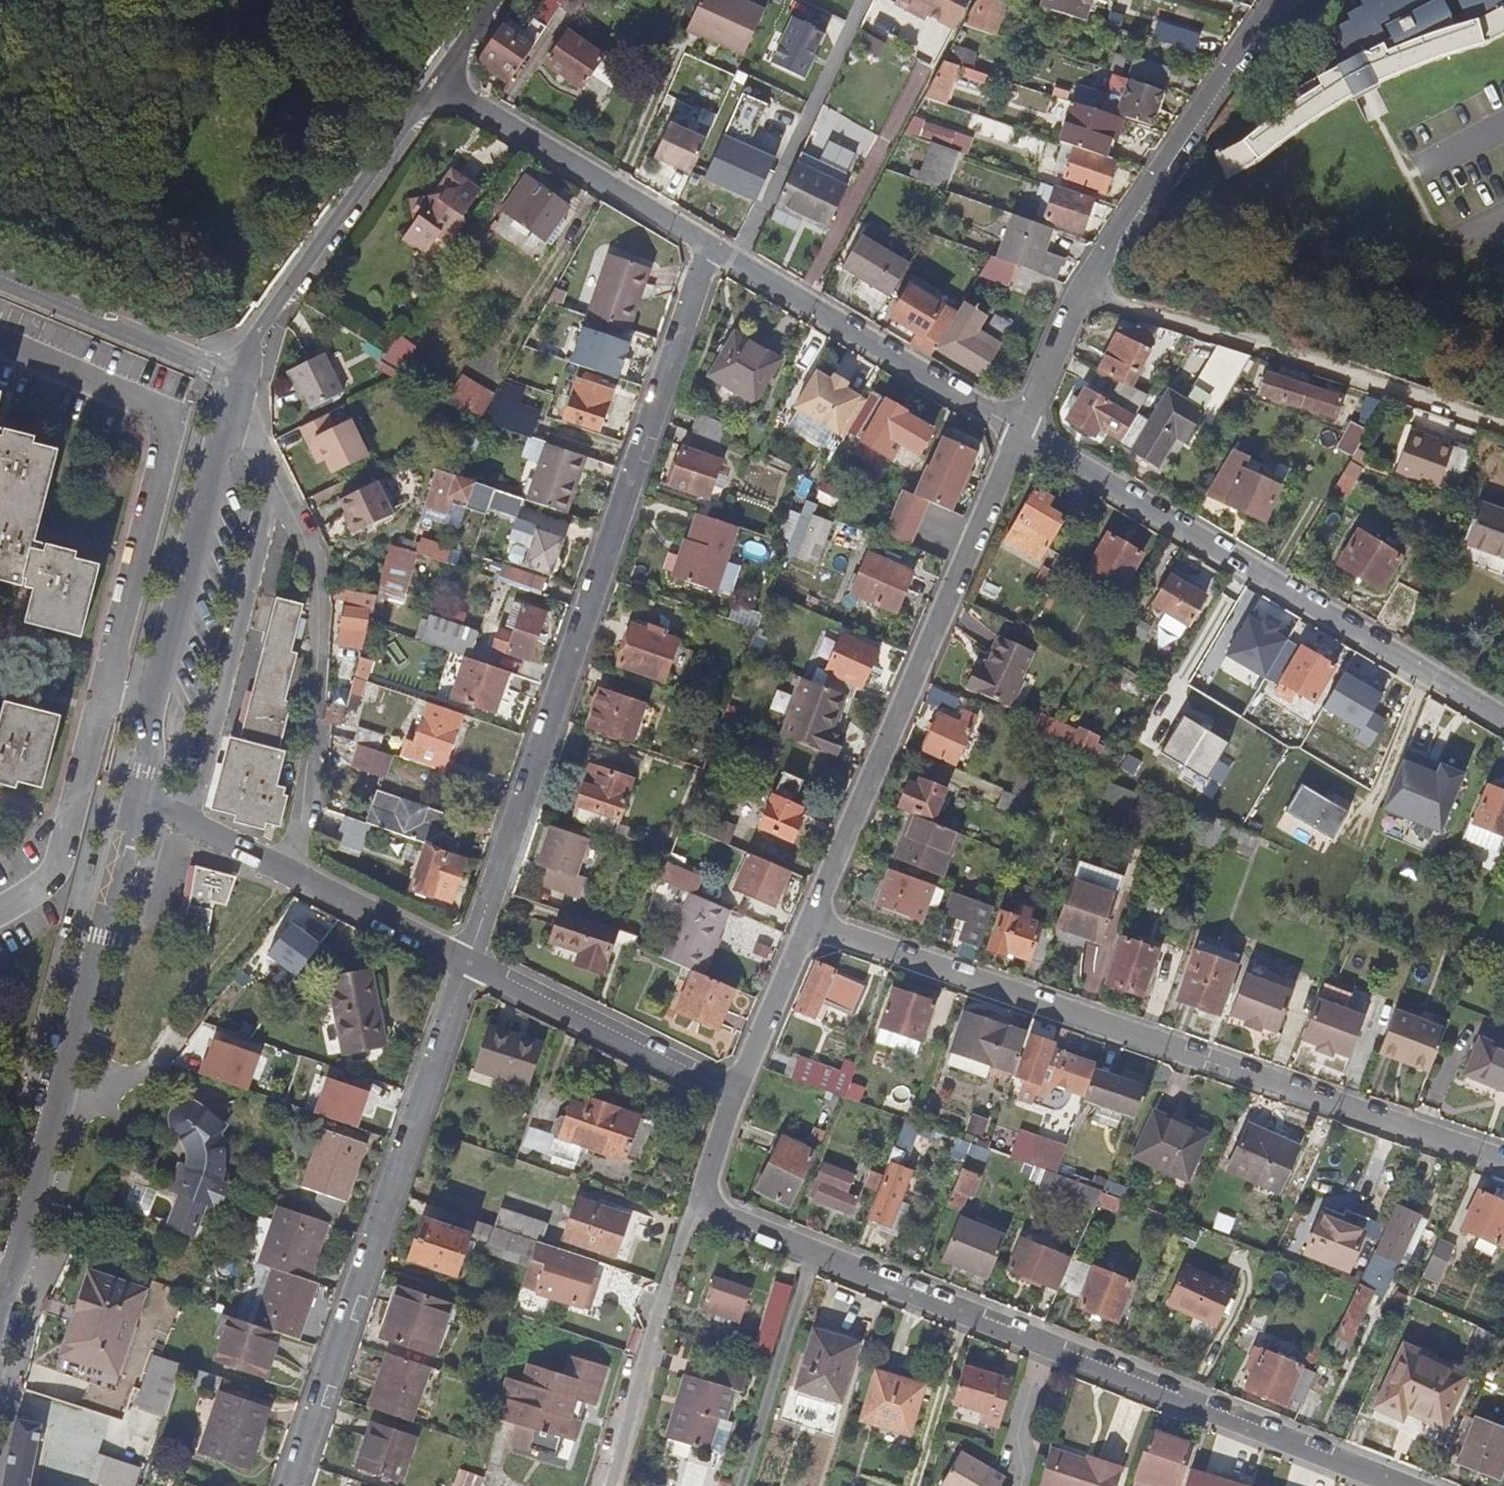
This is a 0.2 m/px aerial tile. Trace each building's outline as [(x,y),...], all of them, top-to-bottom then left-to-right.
[(532,20),(547,29),(558,13),(567,0),(545,0),(532,20)] [(583,0),(567,0),(558,13),(568,20),(583,0)] [(736,0),(699,0),(684,34),(698,40),(699,36),(745,56),(764,12),(736,0)] [(911,14),(913,9),(927,17),(954,31),(970,0),(898,0),(895,6),(911,14)] [(1002,0),(977,0),(963,27),(984,33),(990,14),(997,17),(1002,0)] [(1042,9),(1085,22),(1091,0),(1045,0),(1042,9)] [(1498,7),(1480,16),(1459,25),(1407,43),(1381,55),(1377,47),(1383,44),(1372,23),(1421,0),(1360,0),(1367,13),(1334,30),(1350,61),(1310,82),(1315,90),(1279,111),(1242,140),(1221,153),(1233,174),(1251,164),(1293,133),(1326,112),(1395,76),(1478,43),(1503,30),(1503,19),(1498,7)] [(1465,20),(1496,5),(1494,0),(1455,0),(1465,20)] [(925,22),(927,17),(913,9),(911,14),(925,22)] [(991,36),(997,17),(990,14),(984,33),(991,36)] [(997,17),(991,36),(999,38),(1005,19),(997,17)] [(771,64),(802,78),(824,33),(793,18),(771,64)] [(1159,26),(1154,43),(1197,55),(1202,40),(1159,26)] [(493,62),(515,77),(531,53),(502,34),(480,62),(489,68),(493,62)] [(569,37),(548,69),(581,91),(591,75),(602,59),(569,37)] [(602,59),(591,75),(613,90),(624,73),(602,59)] [(958,78),(984,87),(989,72),(964,63),(958,78)] [(938,105),(958,68),(943,64),(924,100),(938,105)] [(1116,119),(1147,130),(1160,94),(1112,77),(1100,116),(1115,121),(1116,119)] [(749,150),(769,106),(746,95),(707,179),(756,202),(774,161),(749,150)] [(1116,136),(1120,122),(1115,121),(1100,116),(1071,106),(1057,144),(1100,159),(1109,134),(1116,136)] [(688,184),(708,138),(672,122),(651,168),(688,184)] [(931,146),(960,157),(966,158),(971,142),(913,122),(904,137),(931,146)] [(1108,161),(1116,136),(1109,134),(1100,159),(1108,161)] [(917,183),(947,194),(960,157),(931,146),(917,183)] [(1109,165),(1072,153),(1063,182),(1100,194),(1109,165)] [(852,177),(800,154),(794,166),(846,188),(852,177)] [(826,231),(846,188),(794,166),(775,208),(826,231)] [(697,167),(686,192),(697,197),(708,172),(697,167)] [(405,242),(427,258),(441,239),(452,247),(468,223),(466,220),(485,192),(456,171),(436,199),(413,202),(418,224),(405,242)] [(1091,204),(1039,186),(1037,191),(1052,196),(1043,221),(1081,234),(1091,204)] [(566,216),(523,187),(499,223),(543,253),(566,216)] [(1016,269),(1037,277),(1055,283),(1062,262),(1044,256),(1053,233),(1013,219),(996,262),(1016,269)] [(844,268),(893,298),(912,265),(861,237),(844,268)] [(1009,288),(1016,269),(996,262),(989,260),(979,277),(1009,288)] [(629,337),(640,305),(635,303),(644,273),(609,261),(589,323),(629,337)] [(650,275),(644,273),(635,303),(640,305),(650,275)] [(920,337),(913,349),(930,359),(935,350),(956,314),(910,287),(891,319),(920,337)] [(566,298),(554,294),(546,309),(561,314),(566,298)] [(987,318),(963,303),(956,314),(935,350),(981,379),(1006,338),(984,325),(987,318)] [(1154,337),(1159,328),(1143,322),(1138,329),(1154,337)] [(1150,344),(1154,337),(1138,329),(1134,336),(1120,328),(1097,367),(1101,369),(1127,384),(1145,351),(1148,353),(1152,346),(1150,344)] [(571,369),(618,385),(630,349),(583,333),(571,369)] [(378,366),(395,376),(413,352),(396,340),(384,358),(378,366)] [(736,343),(712,382),(753,407),(777,368),(736,343)] [(1150,425),(1136,417),(1127,433),(1122,442),(1158,462),(1176,432),(1190,439),(1207,409),(1217,416),(1232,389),(1250,356),(1215,345),(1186,398),(1171,390),(1150,425)] [(341,396),(323,356),(285,373),(293,390),(298,388),(308,411),(330,401),(341,396)] [(1105,421),(1127,433),(1136,417),(1148,396),(1127,384),(1101,369),(1093,382),(1112,394),(1111,396),(1130,408),(1128,413),(1087,390),(1083,398),(1076,394),(1070,405),(1076,409),(1070,419),(1096,436),(1105,421)] [(1342,396),(1264,372),(1258,394),(1336,417),(1342,396)] [(842,440),(862,408),(865,403),(844,391),(830,383),(815,374),(793,411),(842,440)] [(833,378),(830,383),(844,391),(847,386),(833,378)] [(462,381),(448,407),(480,426),(495,399),(462,381)] [(580,388),(568,425),(599,436),(612,399),(580,388)] [(930,433),(869,396),(865,403),(862,408),(842,440),(821,475),(834,482),(857,445),(878,457),(888,440),(915,457),(930,433)] [(512,404),(497,399),(482,427),(531,444),(539,418),(511,408),(512,404)] [(320,453),(324,461),(330,475),(366,459),(349,422),(333,430),(327,416),(299,429),(313,457),(320,453)] [(694,420),(689,437),(720,447),(725,429),(694,420)] [(1370,431),(1355,426),(1343,447),(1356,455),(1358,451),(1370,431)] [(1451,451),(1435,445),(1425,442),(1427,438),(1408,431),(1394,471),(1438,487),(1445,467),(1464,474),(1472,450),(1454,443),(1451,451)] [(14,590),(15,584),(40,591),(29,632),(85,647),(103,578),(80,571),(82,564),(59,558),(57,565),(36,559),(61,461),(37,454),(39,446),(16,440),(14,449),(0,445),(0,586),(14,590)] [(949,517),(975,457),(938,442),(926,471),(923,470),(910,501),(902,497),(883,541),(908,551),(926,508),(949,517)] [(1255,456),(1234,446),(1212,486),(1233,498),(1231,502),(1266,521),(1284,488),(1249,468),(1255,456)] [(582,479),(587,463),(547,449),(528,506),(563,518),(578,477),(582,479)] [(1356,455),(1347,470),(1358,477),(1369,458),(1358,451),(1356,455)] [(662,489),(671,491),(705,503),(718,464),(683,452),(676,476),(667,473),(662,489)] [(324,461),(320,453),(313,457),(316,465),(324,461)] [(1343,501),(1358,477),(1347,470),(1332,495),(1343,501)] [(454,501),(488,512),(494,494),(453,480),(435,474),(430,493),(432,494),(428,508),(450,515),(454,501)] [(803,482),(778,547),(789,552),(806,508),(814,488),(803,482)] [(1007,539),(1041,560),(1063,520),(1047,510),(1053,498),(1036,488),(1007,539)] [(389,521),(374,489),(338,505),(353,537),(389,521)] [(517,522),(523,504),(494,494),(488,512),(517,522)] [(1481,502),(1465,543),(1503,557),(1503,510),(1481,502)] [(736,533),(697,519),(686,548),(689,549),(685,560),(679,558),(671,582),(713,597),(736,533)] [(1408,550),(1364,525),(1341,564),(1385,590),(1408,550)] [(812,527),(797,566),(812,572),(827,533),(812,527)] [(549,535),(538,531),(530,555),(513,549),(508,566),(552,581),(564,546),(548,540),(549,535)] [(1140,553),(1108,534),(1090,566),(1121,585),(1140,553)] [(449,560),(454,544),(423,535),(418,551),(449,560)] [(391,542),(379,591),(408,597),(419,548),(391,542)] [(908,578),(865,561),(849,599),(892,617),(908,578)] [(512,575),(508,589),(547,603),(551,588),(512,575)] [(1206,599),(1167,576),(1147,610),(1137,604),(1122,628),(1137,637),(1150,614),(1184,634),(1206,599)] [(372,611),(377,611),(381,597),(357,595),(352,594),(352,599),(347,599),(347,605),(340,605),(339,630),(369,634),(372,611)] [(234,825),(251,830),(253,822),(267,826),(280,830),(292,782),(281,779),(292,734),(287,733),(299,684),(294,682),(304,642),(298,640),(306,607),(280,601),(235,770),(218,766),(206,810),(237,818),(234,825)] [(545,616),(514,605),(504,635),(499,633),(494,652),(529,664),(545,616)] [(474,651),(480,624),(429,613),(423,640),(474,651)] [(1224,655),(1263,678),(1285,639),(1273,632),(1275,627),(1263,620),(1260,624),(1247,616),(1224,655)] [(675,644),(633,629),(619,671),(662,685),(675,644)] [(1033,649),(1001,635),(987,668),(978,665),(969,687),(1010,704),(1033,649)] [(839,641),(819,690),(847,703),(852,690),(857,692),(872,656),(839,641)] [(1297,648),(1270,693),(1287,703),(1294,692),(1310,702),(1331,668),(1297,648)] [(496,713),(508,674),(466,660),(453,698),(496,713)] [(374,666),(363,663),(357,682),(368,686),(374,666)] [(1371,713),(1381,695),(1341,673),(1322,707),(1360,729),(1355,738),(1368,746),(1383,720),(1371,713)] [(360,712),(368,686),(357,682),(350,709),(360,712)] [(827,737),(840,702),(801,687),(781,743),(831,762),(839,741),(827,737)] [(642,708),(598,692),(587,725),(631,741),(642,708)] [(414,746),(406,743),(400,761),(441,775),(461,717),(428,706),(414,746)] [(348,714),(327,707),(326,722),(331,723),(344,727),(348,714)] [(941,713),(925,750),(953,763),(970,726),(941,713)] [(64,731),(7,716),(0,741),(0,792),(1,792),(0,796),(0,801),(19,805),(21,797),(46,804),(64,731)] [(1205,780),(1227,744),(1182,717),(1160,752),(1205,780)] [(1077,729),(1067,749),(1092,760),(1098,745),(1091,742),(1093,736),(1077,729)] [(364,735),(360,747),(384,755),(388,742),(364,735)] [(399,741),(394,758),(400,761),(406,743),(399,741)] [(1055,763),(1061,746),(1055,743),(1049,760),(1055,763)] [(1435,771),(1438,762),(1406,748),(1402,758),(1435,771)] [(389,760),(359,749),(352,769),(382,780),(389,760)] [(1103,755),(1099,764),(1108,768),(1114,771),(1118,763),(1103,755)] [(1381,809),(1414,823),(1412,829),(1414,834),(1425,838),(1430,836),(1433,830),(1441,833),(1465,772),(1438,762),(1435,771),(1402,758),(1381,809)] [(590,767),(571,821),(612,835),(631,781),(590,767)] [(780,776),(757,831),(790,845),(798,823),(793,821),(798,809),(790,806),(799,785),(780,776)] [(917,785),(909,780),(899,803),(927,815),(940,786),(920,777),(917,785)] [(1330,842),(1347,814),(1301,785),(1284,813),(1330,842)] [(1473,822),(1502,834),(1503,829),(1503,791),(1488,785),(1473,822)] [(378,796),(367,825),(370,826),(440,850),(444,838),(454,842),(461,825),(378,796)] [(701,821),(687,815),(682,829),(693,834),(725,847),(732,828),(703,815),(701,821)] [(942,875),(959,833),(913,815),(897,856),(942,875)] [(361,852),(370,826),(367,825),(347,817),(338,843),(361,852)] [(265,833),(267,826),(253,822),(251,830),(265,833)] [(584,844),(548,833),(536,868),(548,873),(542,892),(576,903),(582,884),(573,881),(584,844)] [(1473,839),(1462,835),(1453,859),(1464,864),(1473,839)] [(660,884),(667,867),(672,855),(663,851),(651,880),(660,884)] [(462,867),(422,853),(409,891),(449,905),(462,867)] [(769,911),(785,873),(745,856),(740,870),(743,871),(732,896),(769,911)] [(1078,856),(1055,925),(1101,940),(1124,871),(1078,856)] [(229,905),(240,873),(240,871),(200,865),(197,899),(183,932),(210,942),(222,905),(229,905)] [(692,898),(699,881),(667,867),(660,884),(690,897),(692,898)] [(922,924),(936,887),(892,871),(878,907),(922,924)] [(960,942),(980,949),(994,908),(951,892),(940,924),(963,933),(960,942)] [(701,979),(729,914),(692,898),(690,897),(661,962),(691,975),(701,979)] [(1006,951),(1042,964),(1053,932),(1028,922),(1030,914),(1016,908),(1013,917),(1002,913),(988,951),(1004,957),(1006,951)] [(618,937),(562,916),(552,944),(581,954),(576,968),(603,978),(618,937)] [(267,957),(296,977),(319,945),(290,925),(267,957)] [(1108,982),(1145,995),(1160,951),(1123,938),(1108,982)] [(1179,996),(1218,1010),(1235,965),(1195,951),(1179,996)] [(1249,960),(1244,973),(1291,991),(1295,980),(1267,970),(1268,967),(1249,960)] [(869,983),(818,963),(799,1007),(818,1015),(826,994),(859,1008),(869,983)] [(382,1044),(369,972),(331,981),(344,1053),(382,1044)] [(1291,991),(1244,973),(1229,1013),(1245,1019),(1243,1024),(1259,1030),(1261,1025),(1276,1031),(1291,991)] [(714,1032),(731,992),(701,979),(691,975),(675,1014),(714,1032)] [(1352,993),(1324,983),(1318,998),(1346,1009),(1352,993)] [(881,1030),(941,1052),(954,1015),(894,994),(881,1030)] [(1318,998),(1303,1038),(1317,1044),(1315,1049),(1333,1055),(1334,1050),(1350,1056),(1365,1016),(1346,1009),(1318,998)] [(1419,1017),(1445,1028),(1449,1018),(1423,1006),(1419,1017)] [(1445,1028),(1419,1017),(1397,1008),(1381,1050),(1429,1069),(1445,1028)] [(952,1055),(1013,1076),(1025,1040),(964,1019),(952,1055)] [(527,1088),(539,1049),(509,1039),(510,1035),(490,1028),(476,1071),(527,1088)] [(1052,1047),(1030,1040),(1017,1082),(1069,1099),(1083,1064),(1050,1053),(1052,1047)] [(1503,1094),(1503,1053),(1478,1042),(1464,1077),(1503,1094)] [(202,1079),(249,1094),(260,1059),(216,1044),(209,1064),(207,1064),(202,1079)] [(792,1075),(799,1055),(793,1053),(786,1072),(792,1075)] [(792,1075),(846,1095),(854,1075),(799,1055),(792,1075)] [(1082,1103),(1082,1101),(1093,1072),(1095,1068),(1083,1064),(1069,1099),(1082,1103)] [(1119,1115),(1135,1119),(1147,1092),(1093,1072),(1082,1101),(1096,1107),(1090,1124),(1112,1133),(1119,1115)] [(315,1116),(357,1129),(368,1094),(327,1080),(315,1116)] [(636,1116),(585,1099),(582,1108),(565,1103),(560,1119),(555,1118),(550,1133),(552,1134),(545,1154),(571,1163),(576,1146),(621,1160),(636,1116)] [(179,1162),(169,1190),(181,1194),(169,1226),(195,1236),(208,1204),(221,1209),(230,1183),(221,1181),(226,1166),(226,1148),(223,1134),(228,1127),(200,1104),(193,1101),(186,1101),(182,1103),(177,1106),(174,1110),(172,1118),(172,1124),(176,1130),(186,1140),(189,1148),(190,1157),(189,1166),(179,1162)] [(912,1150),(920,1127),(907,1122),(899,1145),(912,1150)] [(1209,1141),(1155,1122),(1139,1167),(1192,1187),(1209,1141)] [(1001,1153),(1009,1129),(997,1125),(989,1149),(1001,1153)] [(790,1131),(761,1192),(793,1208),(829,1130),(822,1127),(814,1144),(790,1131)] [(1276,1197),(1294,1158),(1261,1143),(1264,1135),(1247,1128),(1226,1174),(1276,1197)] [(1064,1150),(1009,1129),(1001,1153),(1033,1165),(1055,1173),(1064,1150)] [(320,1192),(316,1205),(342,1214),(364,1145),(323,1132),(305,1187),(320,1192)] [(848,1193),(856,1169),(827,1158),(812,1199),(853,1214),(859,1197),(848,1193)] [(917,1175),(894,1166),(873,1218),(884,1223),(882,1229),(899,1236),(910,1207),(905,1204),(917,1175)] [(983,1177),(962,1168),(946,1207),(964,1214),(971,1196),(975,1197),(983,1177)] [(1103,1190),(1107,1180),(1096,1175),(1091,1186),(1103,1190)] [(1072,1197),(1096,1206),(1102,1193),(1103,1191),(1066,1178),(1063,1188),(1074,1192),(1072,1197)] [(1121,1200),(1102,1193),(1096,1206),(1116,1215),(1121,1200)] [(503,1194),(492,1227),(537,1242),(548,1209),(503,1194)] [(1480,1199),(1464,1234),(1499,1250),(1500,1248),(1503,1250),(1503,1209),(1480,1199)] [(634,1217),(585,1201),(572,1242),(621,1258),(634,1217)] [(316,1205),(312,1218),(328,1224),(337,1227),(342,1214),(316,1205)] [(312,1268),(328,1224),(312,1218),(282,1208),(263,1264),(277,1269),(310,1281),(315,1269),(312,1268)] [(1380,1255),(1376,1254),(1364,1278),(1372,1282),(1378,1269),(1392,1275),(1398,1263),(1401,1264),(1422,1218),(1402,1208),(1380,1255)] [(1358,1229),(1314,1214),(1300,1253),(1343,1269),(1358,1229)] [(469,1233),(423,1218),(409,1259),(455,1274),(469,1233)] [(940,1263),(988,1283),(1005,1238),(958,1220),(940,1263)] [(488,1240),(538,1257),(543,1244),(537,1242),(492,1227),(488,1240)] [(1050,1268),(1065,1275),(1070,1263),(1071,1262),(1020,1241),(1007,1272),(1042,1286),(1050,1268)] [(538,1257),(537,1260),(527,1288),(542,1292),(541,1295),(590,1311),(597,1291),(590,1288),(598,1262),(543,1244),(538,1257)] [(1130,1289),(1070,1263),(1065,1275),(1057,1292),(1079,1301),(1075,1310),(1113,1327),(1130,1289)] [(277,1269),(258,1325),(279,1333),(296,1340),(316,1283),(310,1281),(277,1269)] [(92,1270),(77,1309),(88,1313),(74,1351),(118,1365),(145,1290),(92,1270)] [(739,1282),(703,1272),(694,1305),(730,1315),(739,1282)] [(1230,1297),(1181,1275),(1164,1314),(1212,1336),(1230,1297)] [(1367,1293),(1372,1282),(1364,1278),(1360,1288),(1336,1339),(1349,1345),(1372,1296),(1367,1293)] [(770,1332),(778,1335),(790,1295),(777,1291),(768,1321),(773,1323),(770,1332)] [(383,1341),(433,1357),(449,1308),(399,1292),(383,1341)] [(1267,1298),(1258,1294),(1231,1354),(1247,1362),(1270,1310),(1263,1306),(1267,1298)] [(77,1309),(63,1348),(74,1351),(88,1313),(77,1309)] [(263,1377),(279,1333),(258,1325),(232,1316),(216,1360),(263,1377)] [(799,1389),(842,1401),(859,1343),(817,1331),(799,1389)] [(61,1352),(73,1356),(74,1351),(63,1348),(61,1352)] [(116,1372),(118,1365),(74,1351),(73,1356),(116,1372)] [(152,1351),(145,1374),(177,1384),(185,1362),(164,1354),(152,1351)] [(1464,1378),(1401,1351),(1372,1418),(1395,1428),(1400,1418),(1439,1435),(1464,1378)] [(1342,1359),(1329,1353),(1326,1361),(1338,1367),(1342,1359)] [(411,1425),(429,1368),(388,1354),(369,1411),(411,1425)] [(1287,1402),(1303,1409),(1315,1385),(1298,1378),(1299,1374),(1263,1358),(1247,1393),(1284,1410),(1287,1402)] [(573,1444),(579,1424),(555,1416),(560,1399),(585,1407),(593,1409),(606,1370),(574,1360),(565,1386),(545,1380),(547,1372),(529,1367),(524,1385),(510,1380),(497,1421),(515,1427),(510,1445),(539,1454),(544,1435),(563,1440),(573,1444)] [(1000,1427),(1000,1426),(1014,1377),(963,1362),(951,1403),(982,1412),(979,1421),(1000,1427)] [(670,1440),(711,1452),(721,1416),(728,1418),(736,1389),(747,1393),(751,1379),(721,1369),(717,1384),(688,1375),(670,1440)] [(864,1418),(910,1432),(925,1383),(879,1369),(864,1418)] [(137,1399),(169,1410),(177,1384),(145,1374),(137,1399)] [(198,1455),(244,1470),(264,1409),(218,1394),(198,1455)] [(579,1424),(585,1407),(560,1399),(555,1416),(579,1424)] [(1464,1420),(1447,1456),(1461,1463),(1460,1465),(1502,1483),(1503,1478),(1503,1438),(1464,1420)] [(16,1421),(3,1485),(30,1485),(41,1429),(16,1421)] [(371,1427),(357,1472),(399,1485),(414,1440),(371,1427)] [(1160,1485),(1180,1485),(1192,1446),(1152,1433),(1138,1479),(1160,1485)] [(557,1459),(563,1440),(544,1435),(539,1454),(557,1459)] [(1004,1475),(994,1468),(961,1446),(937,1482),(944,1485),(997,1485),(1004,1475)] [(1059,1451),(1049,1448),(1038,1485),(1048,1485),(1059,1451)] [(1097,1459),(1095,1463),(1059,1451),(1048,1485),(1118,1485),(1124,1468),(1097,1459)] [(97,1456),(88,1483),(97,1485),(135,1485),(140,1470),(97,1456)] [(1245,1483),(1247,1478),(1216,1469),(1214,1473),(1193,1467),(1187,1485),(1254,1485),(1245,1483)]
